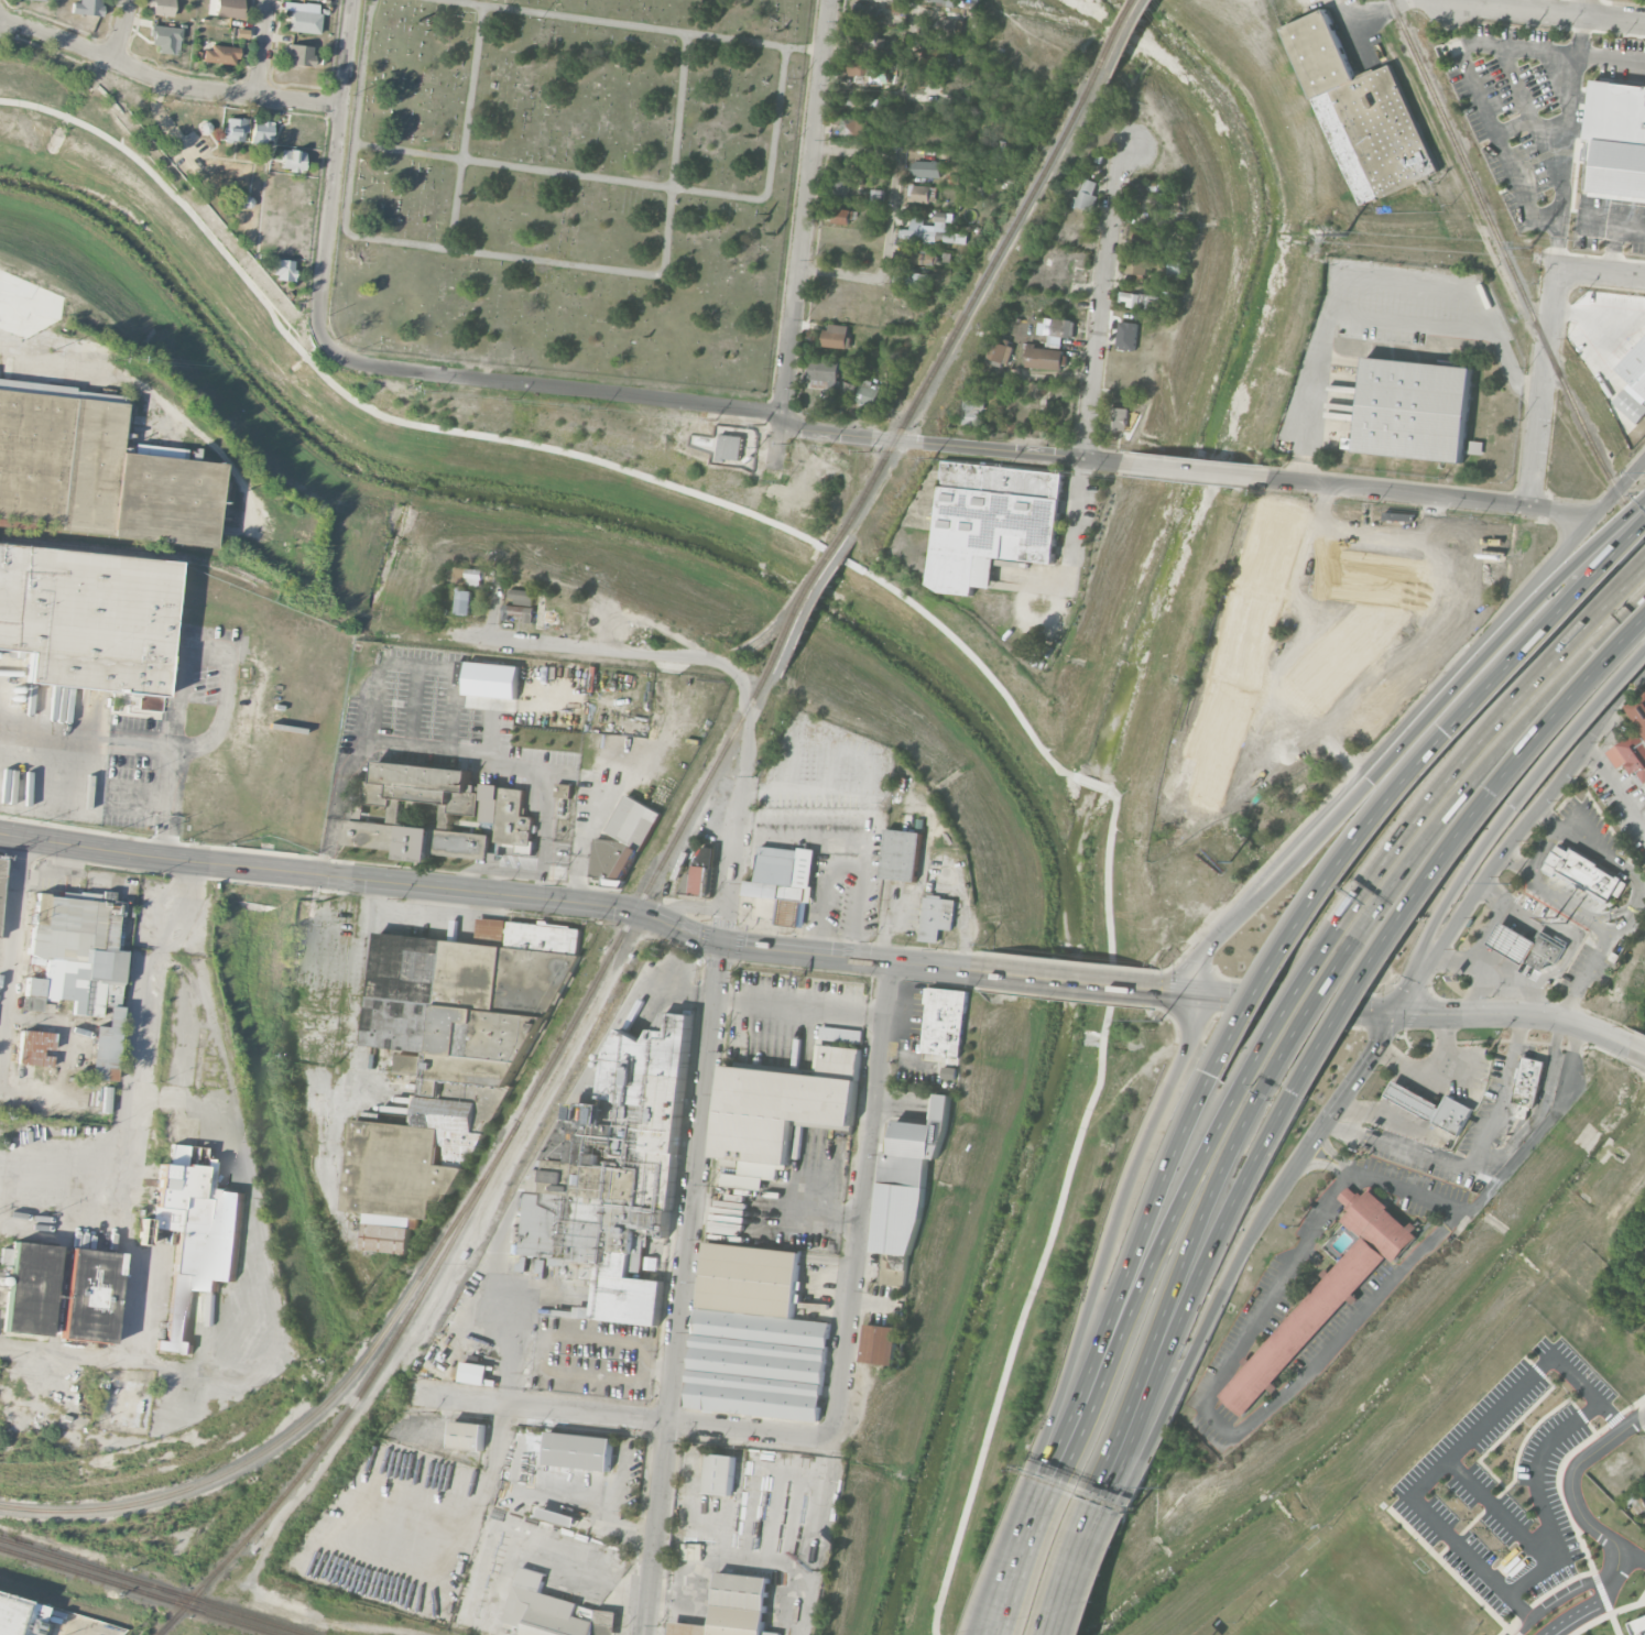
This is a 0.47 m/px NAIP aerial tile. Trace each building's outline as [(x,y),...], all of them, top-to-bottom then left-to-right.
[(79,2),(71,2),(71,14),(101,16),(102,0),(80,0),(79,2)] [(174,0),(150,0),(150,15),(173,16),(174,0)] [(243,0),(216,0),(215,16),(243,18),(243,0)] [(907,2),(894,1),(893,12),(906,13),(907,2)] [(289,32),(319,33),(320,3),(283,2),(282,10),(290,10),(289,32)] [(881,4),(853,3),(853,21),(881,22),(881,4)] [(1283,28),(1326,9),(1358,79),(1391,64),(1440,172),(1364,207),(1283,28)] [(150,45),(158,45),(158,53),(179,55),(181,28),(152,25),(150,45)] [(885,46),(885,38),(878,38),(878,28),(853,27),(853,45),(885,46)] [(247,38),(248,29),(235,28),(235,38),(247,38)] [(312,67),(313,47),(286,44),(284,64),(312,67)] [(204,46),(203,62),(237,64),(238,48),(204,46)] [(864,56),(847,56),(847,75),(883,76),(883,64),(864,63),(864,56)] [(1593,78),(1644,85),(1644,196),(1592,189),(1598,139),(1586,138),(1593,78)] [(863,96),(850,96),(849,104),(863,105),(863,96)] [(870,118),(843,114),(840,133),(867,137),(870,118)] [(245,142),(246,118),(226,118),(225,141),(245,142)] [(252,121),(251,142),(271,143),(272,122),(252,121)] [(281,170),(304,170),(304,150),(280,150),(281,170)] [(941,176),(941,162),(914,160),(913,175),(941,176)] [(848,197),(851,179),(832,176),(829,194),(848,197)] [(1096,196),(1092,195),(1096,181),(1083,178),(1078,197),(1072,196),(1069,205),(1092,211),(1096,196)] [(908,202),(935,202),(936,186),(909,185),(908,202)] [(1167,191),(1138,190),(1137,209),(1166,209),(1167,191)] [(854,210),(834,207),(832,222),(852,225),(854,210)] [(946,232),(947,212),(936,211),(935,225),(924,224),(924,219),(911,218),(910,229),(900,228),(899,239),(936,241),(936,240),(966,243),(967,233),(946,232)] [(938,264),(938,254),(903,253),(902,263),(938,264)] [(1127,272),(1148,274),(1149,257),(1128,255),(1127,272)] [(270,278),(293,280),(294,260),(271,259),(270,278)] [(1183,262),(1169,260),(1167,275),(1180,277),(1183,262)] [(1127,302),(1126,309),(1161,310),(1162,294),(1118,293),(1118,301),(1127,302)] [(1038,319),(1037,334),(1047,334),(1047,345),(1062,345),(1062,336),(1075,337),(1076,320),(1038,319)] [(1134,350),(1139,323),(1120,320),(1116,348),(1134,350)] [(849,326),(826,323),(823,346),(846,349),(849,326)] [(992,337),(986,357),(1007,364),(1014,344),(992,337)] [(1616,369),(1644,337),(1644,394),(1616,369)] [(1026,367),(1064,370),(1066,349),(1028,346),(1026,367)] [(1366,356),(1473,368),(1462,462),(1357,450),(1366,356)] [(811,387),(838,389),(839,362),(812,361),(811,387)] [(855,403),(873,410),(882,385),(864,379),(855,403)] [(839,394),(852,398),(856,384),(843,380),(839,394)] [(217,499),(232,501),(234,481),(220,479),(222,463),(120,453),(125,403),(110,402),(111,392),(0,381),(0,522),(213,544),(217,499)] [(1628,382),(1644,397),(1644,415),(1641,419),(1615,397),(1628,382)] [(979,425),(980,400),(962,399),(961,424),(979,425)] [(1128,430),(1129,407),(1108,407),(1107,429),(1128,430)] [(744,436),(721,434),(719,458),(742,460),(744,436)] [(943,459),(1065,473),(1055,563),(979,554),(974,596),(943,591),(928,584),(943,459)] [(0,545),(0,649),(29,652),(27,684),(140,693),(139,710),(163,712),(175,559),(0,545)] [(459,583),(467,583),(466,568),(458,568),(459,583)] [(482,585),(483,569),(468,568),(467,585),(482,585)] [(470,614),(471,590),(457,589),(455,613),(470,614)] [(509,598),(503,597),(503,604),(533,604),(533,589),(509,589),(509,598)] [(564,623),(565,605),(544,603),(543,622),(564,623)] [(533,622),(534,606),(502,605),(502,621),(533,622)] [(518,698),(520,665),(468,662),(466,695),(518,698)] [(1629,704),(1644,733),(1644,695),(1629,704)] [(1617,768),(1624,764),(1639,787),(1644,783),(1644,742),(1637,730),(1606,751),(1617,768)] [(526,791),(470,780),(471,774),(380,757),(375,782),(362,779),(358,800),(389,806),(386,825),(347,818),(342,842),(399,853),(398,857),(429,863),(431,850),(486,860),(491,836),(446,828),(450,811),(479,817),(479,820),(498,823),(494,841),(517,846),(516,851),(530,853),(537,818),(521,815),(526,791)] [(572,784),(557,783),(555,796),(571,798),(572,784)] [(661,811),(626,794),(608,832),(595,838),(591,876),(603,877),(606,878),(620,879),(661,811)] [(882,877),(917,881),(922,832),(887,829),(882,877)] [(1568,841),(1553,866),(1564,872),(1566,868),(1617,897),(1621,892),(1627,896),(1635,882),(1630,879),(1632,875),(1608,862),(1609,860),(1581,844),(1579,848),(1568,841)] [(815,851),(761,845),(757,881),(745,880),(744,895),(780,899),(778,924),(800,926),(803,900),(810,900),(815,851)] [(707,894),(708,866),(714,867),(715,847),(698,846),(697,873),(685,872),(684,893),(707,894)] [(115,1081),(125,951),(115,950),(119,902),(35,895),(30,958),(57,960),(54,999),(72,1000),(71,1014),(101,1016),(102,1006),(109,1006),(107,1027),(94,1026),(90,1079),(115,1081)] [(923,896),(921,941),(941,942),(942,929),(954,930),(956,897),(923,896)] [(377,932),(366,1045),(433,1052),(430,1086),(480,1091),(482,1085),(510,1087),(580,954),(578,953),(581,928),(553,925),(541,919),(539,924),(507,921),(507,920),(478,917),(476,939),(377,932)] [(1567,944),(1541,931),(1537,940),(1500,921),(1489,945),(1542,972),(1549,959),(1557,963),(1567,944)] [(1526,964),(1521,973),(1535,981),(1540,971),(1526,964)] [(42,1011),(44,979),(26,978),(24,1010),(42,1011)] [(925,1053),(965,1055),(969,990),(929,988),(925,1053)] [(693,1014),(662,1011),(649,1041),(612,1024),(605,1100),(575,1101),(527,1207),(525,1217),(515,1216),(513,1241),(523,1242),(521,1255),(554,1258),(553,1261),(599,1266),(595,1309),(560,1306),(551,1393),(604,1398),(610,1329),(623,1330),(624,1322),(659,1326),(663,1280),(631,1277),(632,1269),(644,1270),(648,1228),(661,1229),(664,1194),(675,1195),(693,1014)] [(90,1016),(65,1015),(64,1023),(90,1025),(90,1016)] [(722,1065),(716,1159),(741,1160),(740,1174),(723,1173),(722,1186),(764,1189),(765,1179),(778,1180),(779,1167),(790,1167),(793,1125),(854,1130),(859,1048),(835,1046),(835,1041),(863,1043),(864,1029),(820,1026),(817,1072),(722,1065)] [(55,1034),(21,1030),(17,1063),(49,1067),(50,1061),(43,1060),(44,1052),(53,1052),(55,1034)] [(422,1056),(398,1053),(396,1072),(420,1075),(422,1056)] [(1545,1061),(1523,1055),(1512,1101),(1534,1107),(1545,1061)] [(944,1076),(958,1080),(961,1069),(947,1065),(944,1076)] [(1473,1108),(1447,1095),(1442,1105),(1394,1081),(1385,1097),(1459,1134),(1473,1108)] [(876,1252),(920,1255),(928,1158),(945,1159),(950,1095),(935,1093),(932,1124),(895,1120),(892,1152),(885,1152),(876,1252)] [(354,1119),(347,1210),(368,1212),(365,1250),(411,1253),(413,1217),(434,1219),(436,1200),(459,1202),(463,1153),(481,1155),(483,1133),(476,1132),(479,1101),(414,1096),(411,1124),(354,1119)] [(243,1192),(211,1189),(213,1159),(206,1158),(207,1147),(171,1145),(169,1165),(158,1164),(153,1229),(176,1230),(167,1341),(156,1340),(155,1350),(193,1353),(193,1341),(189,1341),(193,1289),(218,1291),(219,1279),(236,1281),(243,1192)] [(1219,1394),(1245,1417),(1414,1228),(1371,1189),(1342,1220),(1360,1236),(1219,1394)] [(48,1337),(58,1246),(13,1241),(12,1249),(2,1248),(0,1264),(11,1265),(4,1332),(48,1337)] [(821,1420),(830,1322),(795,1319),(797,1298),(796,1297),(800,1251),(703,1242),(688,1409),(821,1420)] [(113,1343),(119,1268),(121,1268),(122,1253),(70,1248),(62,1338),(113,1343)] [(653,1334),(653,1325),(625,1324),(624,1333),(653,1334)] [(899,1327),(866,1324),(862,1361),(896,1365),(899,1327)] [(489,1364),(463,1362),(461,1382),(495,1385),(496,1380),(488,1379),(489,1364)] [(485,1423),(452,1421),(451,1448),(484,1449),(485,1423)] [(545,1464),(610,1471),(613,1438),(549,1431),(545,1464)] [(705,1492),(732,1495),(736,1456),(710,1453),(705,1492)] [(539,1517),(575,1528),(578,1517),(542,1506),(539,1517)] [(596,1633),(606,1634),(613,1634),(618,1615),(597,1610),(595,1620),(575,1616),(579,1602),(541,1593),(546,1572),(520,1566),(506,1622),(526,1627),(524,1634),(596,1634),(596,1633)] [(717,1572),(711,1634),(781,1634),(781,1633),(764,1631),(769,1577),(717,1572)] [(0,1592),(0,1634),(38,1634),(46,1604),(0,1592)] [(1632,1623),(1644,1617),(1644,1634),(1637,1634),(1632,1623)] [(710,1625),(672,1621),(671,1634),(709,1634),(710,1625)]
